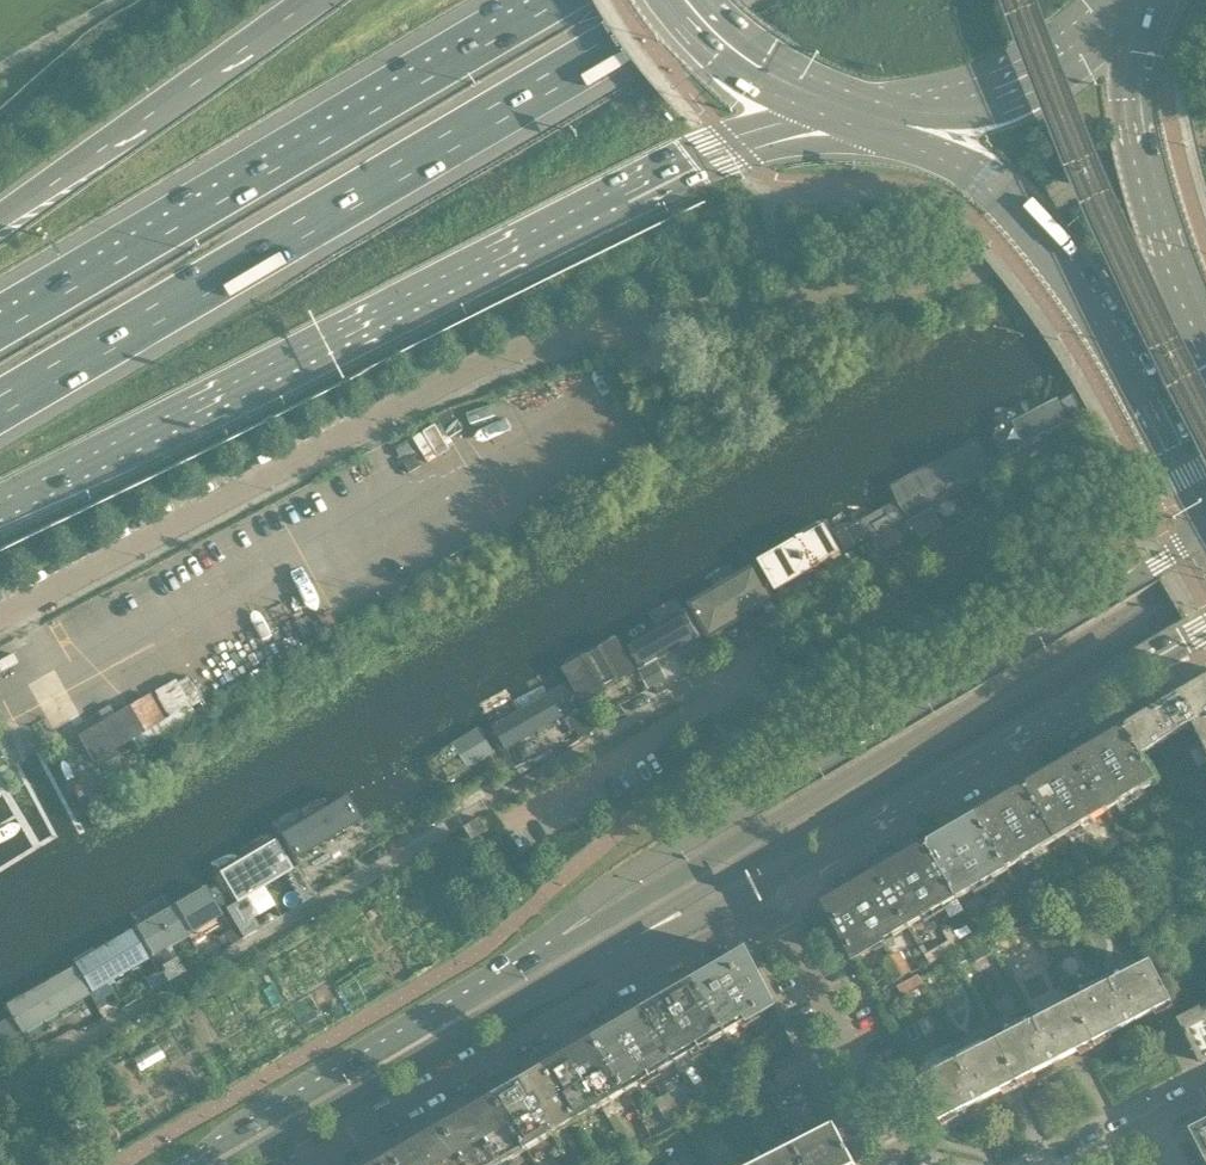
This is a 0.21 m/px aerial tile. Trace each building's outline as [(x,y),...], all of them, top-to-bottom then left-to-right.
[(1002,460),(1068,425),(1054,400),(989,435),(1002,460)] [(461,428),(455,417),(442,425),(448,436),(461,428)] [(903,520),(988,471),(971,442),(886,492),(903,520)] [(987,502),(978,486),(964,494),(972,509),(987,502)] [(842,555),(900,522),(890,505),(833,538),(842,555)] [(896,528),(907,548),(920,541),(909,521),(896,528)] [(771,593),(839,556),(822,525),(754,563),(771,593)] [(705,641),(771,603),(751,567),(684,605),(705,641)] [(639,676),(700,641),(683,613),(623,648),(639,676)] [(580,704),(633,674),(614,639),(561,669),(580,704)] [(155,692),(169,717),(189,705),(175,681),(155,692)] [(1126,730),(1141,756),(1193,725),(1195,730),(1205,724),(1205,683),(1126,730)] [(503,752),(580,710),(566,685),(489,727),(503,752)] [(149,695),(78,736),(93,761),(130,740),(164,720),(149,695)] [(1195,730),(1205,751),(1205,724),(1195,730)] [(442,788),(494,757),(477,730),(425,761),(442,788)] [(1126,730),(1101,745),(1130,794),(1155,780),(1141,756),(1126,730)] [(1101,745),(1076,759),(1105,809),(1130,794),(1101,745)] [(1076,759),(1052,774),(1081,823),(1105,809),(1076,759)] [(1052,774),(1027,788),(1055,838),(1081,823),(1052,774)] [(372,826),(434,795),(426,780),(364,811),(372,826)] [(1027,788),(1002,803),(1031,852),(1055,838),(1027,788)] [(296,868),(365,831),(349,802),(280,840),(296,868)] [(1002,803),(978,817),(1006,867),(1031,852),(1002,803)] [(978,817),(952,832),(983,883),(1007,868),(1006,867),(978,817)] [(480,818),(465,827),(472,839),(487,830),(480,818)] [(952,832),(928,846),(958,897),(983,883),(952,832)] [(232,904),(288,872),(271,841),(214,874),(232,904)] [(928,846),(903,861),(933,912),(958,897),(928,846)] [(903,861),(878,876),(908,927),(933,912),(903,861)] [(878,876),(853,890),(883,942),(908,927),(878,876)] [(151,959),(219,920),(201,888),(132,927),(151,959)] [(853,890),(833,902),(828,905),(831,911),(855,958),(883,942),(853,890)] [(1001,898),(994,902),(1005,921),(1012,917),(1001,898)] [(1005,921),(994,902),(987,906),(998,925),(1005,921)] [(951,927),(944,931),(956,950),(962,946),(951,927)] [(88,994),(145,961),(127,931),(70,963),(88,994)] [(956,950),(944,931),(931,939),(942,958),(956,950)] [(996,943),(992,935),(955,957),(959,964),(996,943)] [(745,953),(740,956),(719,968),(749,1019),(773,1006),(749,959),(745,953)] [(901,955),(894,959),(905,978),(912,974),(901,955)] [(905,978),(894,959),(886,963),(897,982),(905,978)] [(164,981),(152,960),(135,970),(143,983),(149,980),(153,987),(164,981)] [(1151,962),(1114,981),(1135,1021),(1172,1002),(1151,962)] [(719,968),(694,983),(724,1034),(749,1019),(719,968)] [(19,1036),(86,1000),(69,969),(2,1006),(19,1036)] [(1114,981),(1075,1001),(1096,1041),(1135,1021),(1114,981)] [(694,983),(671,996),(701,1048),(724,1034),(694,983)] [(671,996),(645,1012),(675,1063),(701,1048),(671,996)] [(1075,1001),(1036,1021),(1057,1061),(1096,1041),(1075,1001)] [(645,1012),(621,1026),(651,1078),(675,1063),(645,1012)] [(1181,1021),(1202,1062),(1205,1060),(1205,1012),(1202,1015),(1200,1012),(1181,1021)] [(19,1038),(7,1018),(0,1022),(0,1049),(19,1038)] [(1036,1021),(996,1041),(1017,1081),(1057,1061),(1036,1021)] [(621,1026),(597,1040),(627,1092),(651,1078),(621,1026)] [(767,1034),(760,1038),(770,1054),(777,1051),(767,1034)] [(770,1054),(760,1038),(753,1042),(762,1059),(770,1054)] [(597,1040),(573,1054),(603,1106),(627,1092),(597,1040)] [(996,1041),(958,1061),(978,1101),(1017,1081),(996,1041)] [(573,1054),(548,1069),(578,1120),(603,1106),(573,1054)] [(797,1054),(772,1067),(782,1087),(807,1074),(797,1054)] [(958,1061),(919,1081),(939,1121),(978,1101),(958,1061)] [(548,1069),(523,1083),(553,1135),(578,1120),(548,1069)] [(523,1083),(499,1097),(529,1149),(553,1135),(523,1083)] [(668,1092),(661,1096),(672,1114),(679,1110),(668,1092)] [(672,1114),(661,1096),(654,1101),(665,1119),(672,1114)] [(497,1099),(473,1112),(503,1164),(529,1149),(499,1097),(497,1099)] [(448,1127),(469,1164),(502,1164),(503,1164),(473,1112),(448,1127)] [(1198,1127),(1192,1130),(1205,1155),(1205,1123),(1198,1127)] [(794,1145),(805,1164),(855,1164),(834,1125),(794,1145)] [(422,1142),(435,1164),(469,1164),(448,1127),(422,1142)] [(396,1157),(401,1164),(435,1164),(422,1142),(396,1157)] [(755,1164),(805,1164),(794,1145),(755,1164)]
